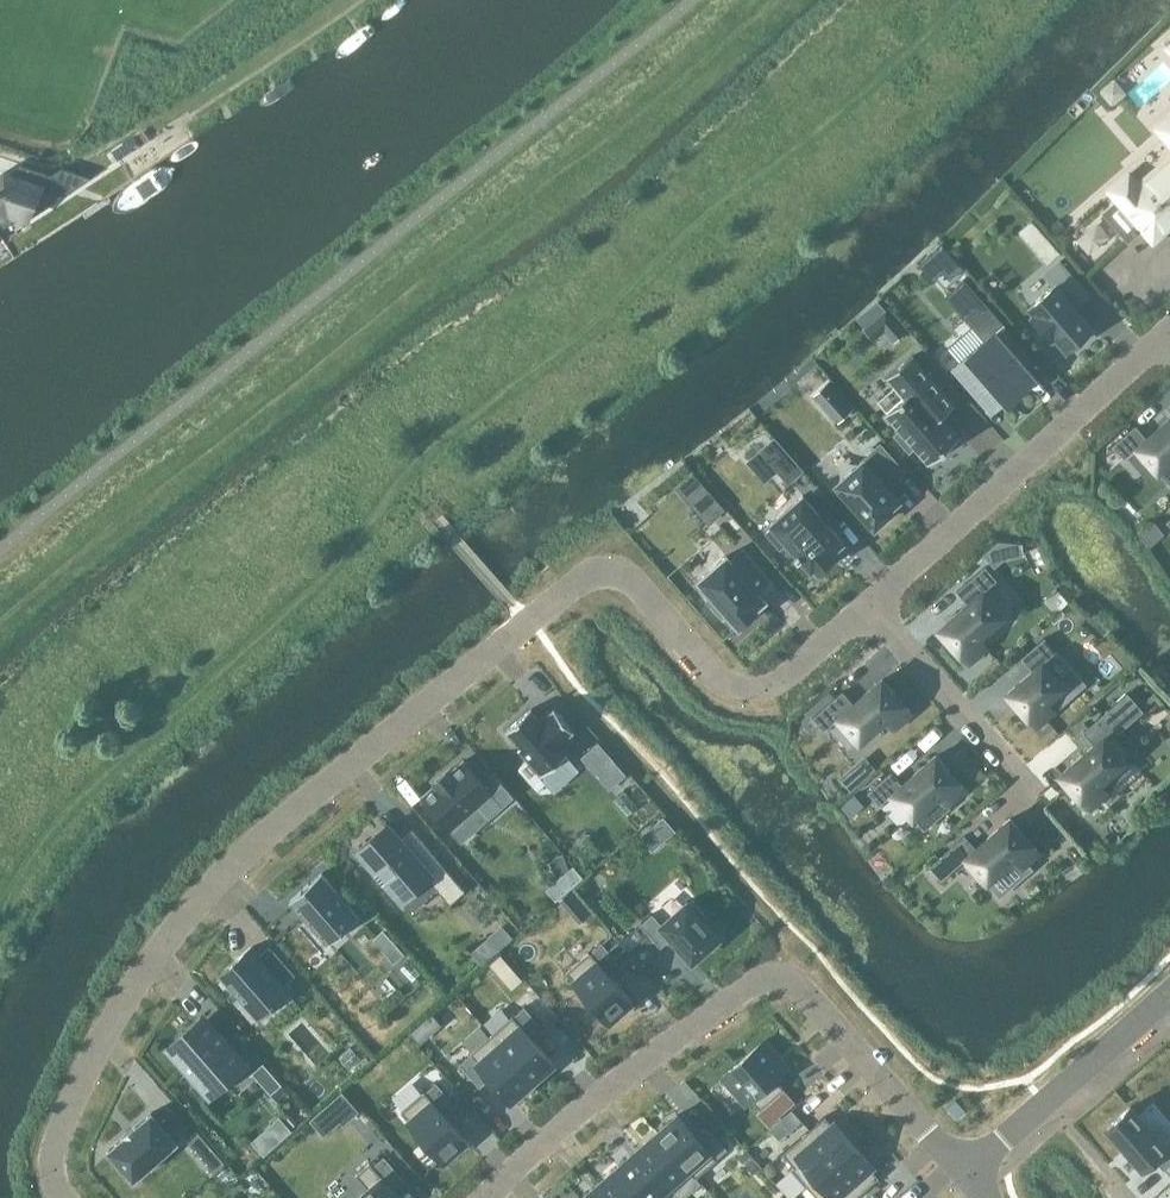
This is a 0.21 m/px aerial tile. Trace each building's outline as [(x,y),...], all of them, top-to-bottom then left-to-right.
[(1160,128),(1169,140),(1169,119),(1160,128)] [(113,150),(120,161),(142,146),(135,135),(113,150)] [(1106,213),(1129,240),(1143,227),(1154,239),(1169,225),(1169,159),(1139,186),(1130,175),(1112,191),(1120,200),(1106,213)] [(83,183),(92,177),(62,167),(51,174),(24,164),(19,177),(5,173),(0,176),(0,219),(10,212),(29,219),(67,194),(60,191),(77,180),(83,183)] [(1059,252),(1051,243),(1040,253),(1048,262),(1059,252)] [(942,272),(955,260),(941,244),(928,256),(942,272)] [(1055,286),(1031,307),(1037,314),(1033,317),(1052,338),(1055,335),(1068,350),(1093,328),(1071,303),(1086,290),(1061,262),(1045,275),(1055,286)] [(966,278),(946,295),(972,326),(948,348),(961,363),(958,365),(961,368),(956,373),(974,394),(986,408),(991,403),(994,406),(1006,396),(1009,400),(1015,394),(1034,378),(1026,369),(1036,360),(966,278)] [(887,309),(865,328),(875,340),(885,331),(897,321),(887,309)] [(910,451),(915,447),(930,464),(961,437),(943,416),(945,414),(954,406),(955,405),(913,356),(888,377),(906,397),(886,414),(901,431),(896,435),(910,451)] [(839,421),(853,408),(829,380),(814,393),(839,421)] [(1148,438),(1136,426),(1113,446),(1125,459),(1138,448),(1159,472),(1169,462),(1169,419),(1148,438)] [(775,438),(761,451),(789,483),(803,470),(775,438)] [(838,485),(876,527),(891,513),(889,510),(900,500),(887,486),(905,470),(882,444),(864,460),(865,461),(838,485)] [(712,495),(696,509),(709,524),(725,509),(712,495)] [(831,553),(844,542),(804,496),(772,524),(774,526),(767,533),(781,548),(788,542),(798,554),(796,555),(800,559),(801,557),(812,570),(815,567),(819,572),(835,557),(831,553)] [(1153,520),(1139,533),(1150,546),(1165,533),(1153,520)] [(991,547),(983,554),(994,567),(1003,559),(991,547)] [(740,627),(758,611),(756,609),(766,600),(758,590),(770,580),(744,550),(732,560),(727,555),(699,581),(713,596),(708,600),(723,617),(727,613),(740,627)] [(969,604),(940,629),(969,663),(987,647),(979,638),(1005,615),(985,592),(998,580),(986,567),(957,592),(969,604)] [(1033,671),(1008,693),(1037,726),(1055,710),(1048,701),(1065,686),(1044,663),(1057,651),(1045,638),(1022,658),(1033,671)] [(843,691),(815,716),(826,730),(840,718),(860,742),(886,720),(894,728),(912,713),(883,679),(854,704),(843,691)] [(1095,745),(1061,775),(1090,808),(1108,792),(1100,783),(1126,761),(1109,742),(1144,711),(1128,693),(1084,732),(1095,745)] [(531,708),(507,729),(522,746),(519,748),(542,774),(568,751),(567,750),(580,739),(573,730),(574,729),(555,707),(541,720),(531,708)] [(610,774),(594,756),(581,767),(597,784),(610,774)] [(892,772),(868,792),(880,806),(893,795),(914,818),(940,796),(948,805),(966,789),(937,756),(903,785),(892,772)] [(851,767),(862,780),(874,769),(864,757),(851,767)] [(437,786),(424,797),(452,829),(480,805),(491,818),(515,796),(495,774),(484,783),(465,761),(452,773),(450,771),(435,784),(437,786)] [(654,827),(666,841),(678,830),(665,816),(654,827)] [(1040,852),(1011,819),(977,848),(966,835),(930,866),(942,880),(968,857),(988,881),(1014,859),(1026,873),(1032,868),(1027,863),(1040,852)] [(428,879),(451,904),(466,891),(413,830),(401,840),(389,825),(378,835),(382,840),(364,856),(399,895),(403,891),(407,897),(428,879)] [(563,855),(551,861),(558,879),(570,874),(563,855)] [(359,914),(321,871),(289,900),(326,942),(359,914)] [(583,899),(573,887),(560,899),(570,910),(583,899)] [(707,918),(695,903),(691,906),(687,902),(662,924),(652,914),(640,924),(661,948),(672,937),(693,961),(719,938),(704,920),(707,918)] [(502,927),(487,941),(497,953),(513,939),(502,927)] [(405,954),(384,930),(374,939),(395,963),(405,954)] [(622,966),(602,942),(591,952),(590,951),(567,972),(593,1002),(590,1005),(602,1019),(605,1016),(610,1021),(633,1001),(611,976),(622,966)] [(222,974),(260,1017),(289,990),(284,985),(297,974),(276,951),(263,962),(251,948),(222,974)] [(501,955),(492,963),(503,975),(512,967),(501,955)] [(513,1016),(492,1035),(533,1082),(554,1063),(534,1040),(545,1030),(525,1007),(514,1017),(513,1016)] [(246,1063),(216,1029),(205,1017),(195,1026),(170,1048),(210,1095),(246,1063)] [(417,1028),(411,1033),(420,1043),(425,1038),(417,1028)] [(533,1082),(492,1035),(471,1053),(471,1054),(460,1064),(480,1087),(492,1077),(512,1100),(533,1082)] [(764,1041),(723,1076),(747,1104),(752,1100),(761,1110),(771,1101),(783,1115),(797,1102),(785,1088),(776,1078),(788,1068),(764,1041)] [(283,1084),(264,1063),(253,1072),(272,1094),(283,1084)] [(446,1116),(457,1106),(437,1082),(425,1093),(425,1092),(401,1112),(428,1142),(424,1145),(437,1159),(440,1156),(445,1161),(468,1141),(446,1116)] [(359,1110),(343,1092),(328,1105),(344,1123),(359,1110)] [(1108,1127),(1144,1168),(1155,1158),(1165,1170),(1169,1165),(1169,1144),(1166,1147),(1131,1107),(1108,1127)] [(780,1140),(802,1120),(792,1109),(770,1129),(780,1140)] [(152,1112),(109,1150),(135,1180),(178,1141),(152,1112)] [(690,1169),(689,1169),(696,1178),(717,1159),(728,1149),(708,1125),(696,1135),(678,1114),(658,1132),(690,1169)] [(792,1169),(808,1186),(855,1145),(840,1127),(837,1129),(825,1116),(783,1153),(795,1167),(792,1169)] [(264,1156),(293,1131),(280,1117),(252,1142),(264,1156)] [(210,1146),(198,1131),(188,1139),(201,1154),(210,1146)] [(670,1186),(689,1169),(690,1169),(658,1132),(638,1149),(670,1186)] [(808,1186),(818,1197),(857,1197),(863,1193),(880,1178),(868,1164),(870,1162),(855,1145),(808,1186)] [(647,1197),(656,1197),(670,1186),(638,1149),(619,1166),(647,1197)] [(369,1162),(356,1173),(369,1187),(356,1197),(403,1197),(394,1188),(405,1178),(386,1155),(385,1156),(373,1167),(369,1162)] [(619,1166),(600,1183),(613,1197),(647,1197),(619,1166)] [(600,1183),(583,1197),(613,1197),(600,1183)]
